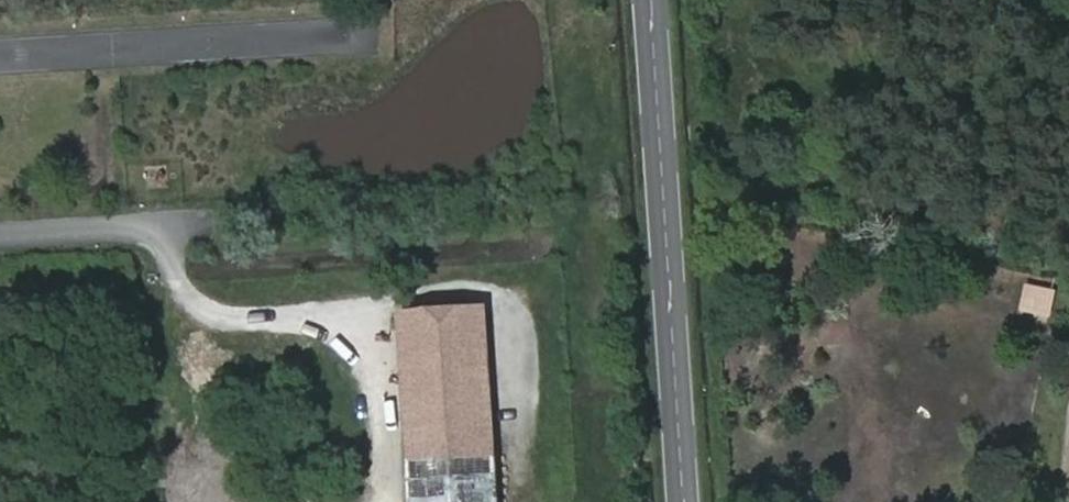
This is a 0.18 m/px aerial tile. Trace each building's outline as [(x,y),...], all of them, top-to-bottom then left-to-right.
[(1028,280),(1021,312),(1053,319),(1060,287),(1028,280)] [(491,303),(406,306),(417,501),(506,501),(491,303)]
